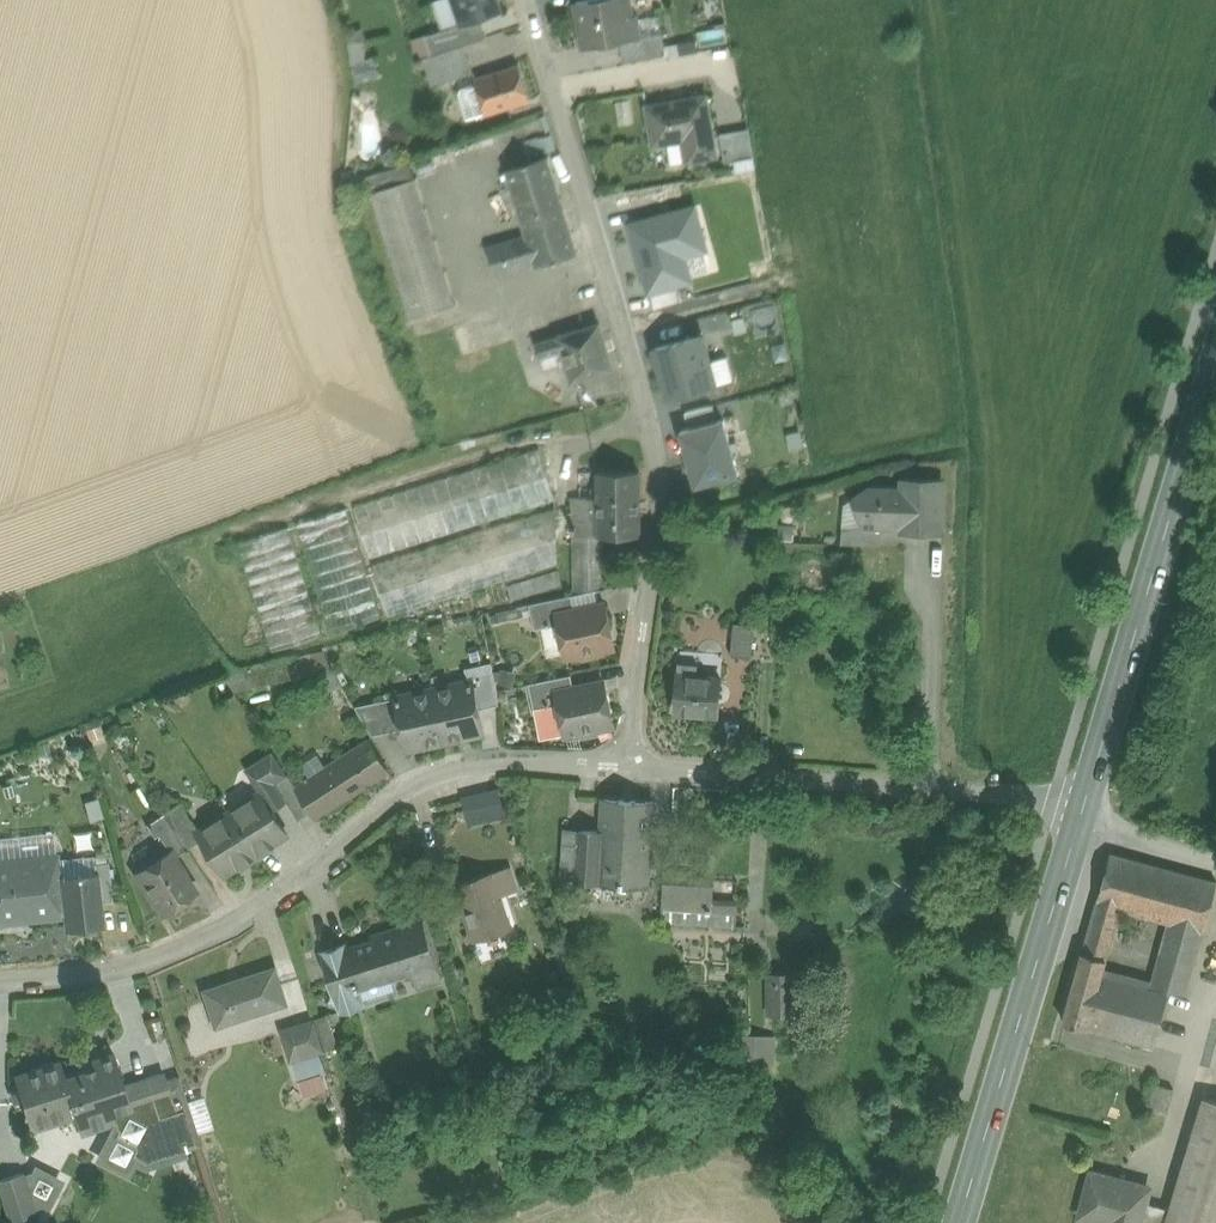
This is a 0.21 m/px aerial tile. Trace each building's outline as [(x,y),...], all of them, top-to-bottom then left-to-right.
[(461,24),(480,18),(501,10),(497,0),(453,0),(461,24)] [(576,2),(584,48),(620,41),(641,38),(641,37),(637,15),(631,16),(628,0),(586,0),(576,2)] [(461,24),(426,36),(432,55),(465,44),(465,45),(487,37),(480,18),(461,24)] [(663,33),(641,37),(641,38),(620,41),(624,61),(666,54),(663,33)] [(363,35),(349,35),(349,54),(364,54),(363,35)] [(432,55),(424,58),(433,87),(474,73),(465,45),(465,44),(432,55)] [(372,53),(350,61),(357,82),(380,74),(372,53)] [(520,65),(476,78),(479,90),(486,113),(487,116),(532,102),(520,65)] [(486,113),(479,90),(463,89),(458,93),(468,119),(486,113)] [(707,95),(647,106),(654,144),(667,142),(689,138),(692,159),(718,155),(707,95)] [(627,101),(614,103),(618,124),(630,122),(627,101)] [(749,128),(721,133),(725,161),(754,156),(749,128)] [(542,134),(527,140),(534,157),(549,151),(542,134)] [(671,162),(692,159),(689,138),(667,142),(671,162)] [(547,156),(506,169),(521,217),(563,204),(547,156)] [(416,176),(368,191),(410,323),(457,308),(416,176)] [(563,204),(521,217),(527,235),(488,248),(496,275),(536,263),(537,265),(578,252),(563,204)] [(695,208),(632,224),(649,290),(691,279),(684,254),(690,243),(704,240),(695,208)] [(708,334),(735,326),(729,306),(702,313),(708,334)] [(600,322),(558,336),(536,343),(541,357),(562,350),(572,381),(614,368),(600,322)] [(454,326),(418,337),(428,367),(463,356),(454,326)] [(716,385),(702,335),(655,347),(669,397),(716,385)] [(724,419),(681,431),(696,485),(739,473),(724,419)] [(540,447),(354,506),(371,558),(557,500),(540,447)] [(641,534),(640,470),(598,471),(599,488),(593,488),(593,497),(599,497),(599,535),(604,535),(641,534)] [(904,489),(871,489),(859,496),(865,524),(883,524),(903,525),(903,530),(914,530),(942,530),(943,481),(904,480),(904,489)] [(593,497),(571,496),(572,535),(572,536),(573,594),(606,586),(604,535),(599,535),(599,497),(593,497)] [(859,496),(843,507),(841,543),(882,545),(883,524),(865,524),(859,496)] [(557,506),(373,564),(389,617),(559,564),(557,506)] [(348,508),(296,524),(330,634),(383,617),(348,508)] [(793,527),(778,525),(777,540),(792,541),(793,527)] [(290,526),(237,543),(272,652),(324,636),(290,526)] [(942,530),(914,530),(914,544),(942,545),(942,530)] [(559,571),(509,587),(512,600),(563,584),(559,571)] [(604,589),(574,595),(576,609),(607,603),(607,600),(604,589)] [(572,595),(530,604),(535,629),(544,627),(560,624),(558,614),(575,610),(572,595)] [(606,604),(558,614),(560,624),(544,627),(550,656),(566,652),(567,656),(583,653),(586,657),(597,655),(599,649),(615,646),(606,604)] [(755,626),(734,624),(731,656),(751,657),(755,626)] [(324,651),(228,673),(235,692),(333,670),(324,651)] [(680,652),(679,663),(698,665),(697,676),(722,678),(724,656),(680,652)] [(492,662),(466,668),(469,682),(473,681),(479,709),(499,705),(498,690),(492,662)] [(722,678),(697,676),(698,665),(679,663),(676,712),(719,715),(722,678)] [(518,673),(503,670),(503,674),(496,674),(499,684),(501,684),(501,690),(523,687),(521,678),(517,679),(518,673)] [(572,675),(529,684),(535,709),(559,704),(557,693),(575,689),(572,675)] [(469,682),(435,690),(446,741),(484,733),(479,709),(473,681),(469,682)] [(575,689),(557,693),(559,704),(566,734),(566,735),(582,731),(585,735),(596,733),(598,728),(614,725),(605,683),(575,689)] [(435,690),(396,698),(403,729),(407,749),(446,741),(435,690)] [(396,698),(356,707),(372,736),(403,729),(396,698)] [(559,704),(535,709),(542,739),(566,734),(559,704)] [(369,741),(323,770),(296,789),(311,812),(314,817),(316,819),(389,772),(369,741)] [(245,769),(260,791),(261,793),(270,807),(285,797),(276,783),(288,776),(273,752),(245,769)] [(296,789),(288,776),(276,783),(285,797),(299,819),(311,812),(296,789)] [(261,793),(230,813),(258,857),(275,845),(277,842),(287,835),(270,807),(261,793)] [(587,828),(600,827),(600,795),(587,795),(587,828)] [(652,802),(606,798),(604,832),(601,883),(646,886),(652,802)] [(99,802),(86,805),(91,824),(104,820),(99,802)] [(199,833),(180,804),(164,814),(188,850),(203,841),(198,833),(199,833)] [(258,857),(230,813),(199,833),(198,833),(203,841),(225,875),(236,868),(240,868),(258,857)] [(188,850),(164,814),(147,826),(155,837),(159,835),(170,852),(171,852),(175,858),(188,850)] [(574,881),(578,831),(564,830),(561,880),(574,881)] [(604,832),(578,831),(574,881),(601,883),(604,832)] [(170,852),(158,860),(151,859),(141,866),(139,872),(137,874),(163,914),(197,892),(175,858),(171,852),(170,852)] [(1111,853),(1097,902),(1121,908),(1169,922),(1204,931),(1215,887),(1215,882),(1111,853)] [(0,861),(0,924),(64,917),(60,879),(57,855),(0,861)] [(109,862),(94,863),(95,875),(96,875),(99,903),(113,902),(109,862)] [(510,868),(456,885),(461,899),(467,917),(474,940),(511,929),(500,894),(517,889),(510,868)] [(95,875),(60,879),(64,916),(66,916),(68,929),(102,925),(99,903),(96,875),(95,875)] [(713,879),(666,876),(663,922),(735,927),(737,899),(712,897),(713,879)] [(461,899),(452,901),(458,920),(467,917),(461,899)] [(1121,908),(1097,902),(1094,916),(1117,923),(1121,908)] [(161,916),(143,921),(149,941),(167,935),(161,916)] [(1117,923),(1094,916),(1088,934),(1112,942),(1117,923)] [(400,933),(348,950),(346,945),(323,953),(336,996),(341,1012),(365,1004),(359,987),(362,987),(361,985),(411,969),(417,987),(443,979),(424,920),(398,928),(400,933)] [(1204,931),(1169,922),(1160,954),(1195,964),(1204,931)] [(1112,942),(1088,934),(1064,1022),(1101,1032),(1118,974),(1104,970),(1112,942)] [(1195,964),(1160,954),(1152,983),(1171,988),(1170,990),(1186,995),(1195,964)] [(276,968),(203,991),(215,1027),(288,1004),(276,968)] [(1152,983),(1118,974),(1101,1032),(1155,1047),(1170,990),(1171,988),(1152,983)] [(793,978),(771,979),(772,1011),(793,1011),(793,978)] [(336,1013),(341,1012),(336,996),(332,997),(330,999),(328,1001),(327,1004),(328,1008),(330,1010),(333,1013),(336,1013)] [(314,1021),(323,1050),(338,1046),(329,1016),(314,1021)] [(314,1021),(282,1030),(291,1060),(323,1050),(314,1021)] [(775,1038),(744,1038),(744,1067),(776,1066),(775,1038)] [(114,1054),(63,1070),(78,1116),(76,1117),(81,1134),(116,1122),(113,1114),(131,1108),(123,1085),(114,1054)] [(60,1062),(15,1077),(32,1129),(52,1123),(52,1124),(67,1120),(66,1119),(75,1116),(76,1117),(78,1116),(63,1070),(60,1062)] [(163,1072),(123,1085),(131,1108),(142,1104),(144,1108),(153,1105),(158,1119),(176,1113),(178,1121),(192,1116),(187,1100),(179,1075),(165,1080),(163,1072)] [(1174,1089),(1154,1084),(1148,1109),(1167,1114),(1174,1089)] [(203,1094),(187,1100),(192,1116),(197,1131),(213,1126),(203,1094)] [(1166,1222),(1215,1222),(1215,1100),(1204,1097),(1166,1222)] [(176,1113),(158,1119),(153,1105),(144,1108),(142,1104),(131,1108),(113,1114),(116,1122),(96,1160),(128,1177),(136,1166),(146,1169),(187,1156),(186,1154),(188,1153),(187,1149),(201,1145),(197,1131),(192,1116),(178,1121),(176,1113)] [(34,1161),(25,1177),(37,1213),(36,1214),(39,1222),(44,1222),(63,1178),(34,1161)] [(0,1180),(0,1195),(9,1222),(10,1222),(36,1214),(37,1213),(25,1177),(24,1172),(0,1180)] [(1093,1173),(1081,1216),(1107,1222),(1144,1222),(1149,1203),(1145,1202),(1149,1188),(1093,1173)] [(1144,1222),(1164,1222),(1168,1208),(1149,1203),(1144,1222)] [(10,1222),(39,1222),(36,1214),(10,1222)]
